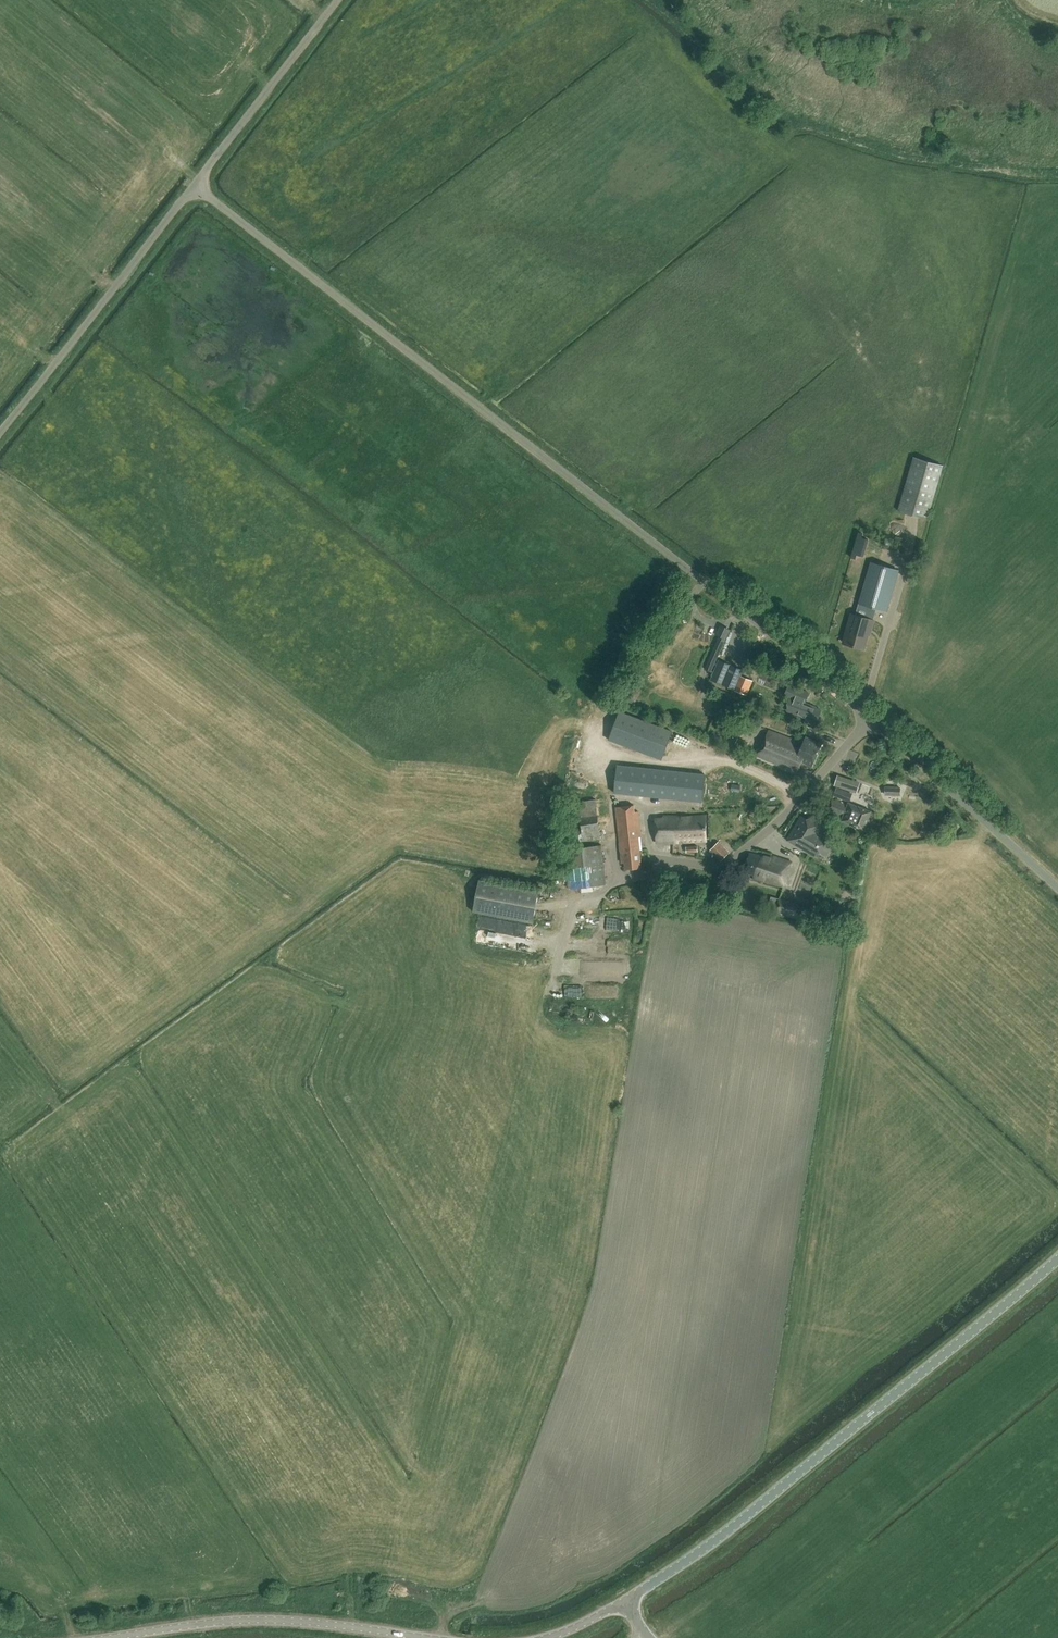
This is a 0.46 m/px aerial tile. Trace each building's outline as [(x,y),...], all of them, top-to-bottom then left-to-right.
[(927,519),(943,465),(913,456),(898,510),(927,519)] [(859,605),(876,610),(877,608),(887,611),(899,570),(872,562),(860,603),(859,605)] [(834,604),(833,611),(847,614),(848,608),(834,604)] [(871,628),(876,610),(859,605),(857,614),(851,612),(845,633),(847,633),(844,643),(864,648),(870,628),(871,628)] [(844,624),(846,614),(831,611),(829,621),(844,624)] [(713,671),(727,636),(721,633),(705,668),(713,671)] [(706,651),(711,653),(715,643),(709,641),(706,651)] [(719,659),(711,678),(723,683),(722,684),(736,689),(742,674),(744,669),(719,659)] [(747,693),(753,678),(742,674),(736,689),(747,693)] [(817,720),(821,709),(816,707),(816,706),(805,702),(809,692),(789,684),(785,694),(795,698),(790,711),(807,717),(806,721),(814,724),(816,720),(817,720)] [(661,759),(672,731),(620,711),(609,739),(661,759)] [(740,734),(753,738),(756,728),(743,724),(740,734)] [(804,745),(770,729),(758,754),(797,771),(802,760),(812,765),(822,743),(807,736),(804,745)] [(702,802),(705,774),(618,764),(614,793),(702,802)] [(859,782),(837,775),(834,784),(856,791),(859,782)] [(901,794),(901,786),(885,785),(885,794),(901,794)] [(850,800),(852,793),(836,786),(834,794),(850,800)] [(576,841),(601,838),(596,798),(580,800),(572,802),(573,809),(576,841)] [(845,804),(832,799),(828,810),(844,816),(843,820),(852,823),(852,824),(865,828),(871,810),(860,805),(846,801),(845,804)] [(626,805),(626,803),(620,803),(620,806),(616,806),(616,807),(613,807),(614,815),(617,814),(622,861),(625,861),(626,867),(642,865),(640,848),(642,848),(641,833),(639,810),(635,811),(634,804),(626,805)] [(706,839),(705,814),(690,815),(684,816),(682,815),(657,815),(657,841),(678,841),(678,840),(693,840),(706,839)] [(824,822),(813,815),(811,817),(807,818),(802,815),(788,839),(807,849),(806,850),(815,855),(817,852),(822,852),(826,854),(830,847),(827,845),(827,841),(830,837),(819,831),(824,822)] [(719,841),(711,849),(721,859),(729,851),(719,841)] [(570,887),(606,883),(602,844),(565,848),(570,887)] [(771,857),(750,852),(744,872),(755,875),(754,876),(783,885),(791,861),(772,855),(771,857)] [(726,879),(699,876),(698,891),(725,893),(726,879)] [(474,911),(533,922),(539,889),(480,878),(474,911)] [(655,897),(666,893),(659,879),(648,883),(655,897)] [(798,916),(802,904),(779,897),(775,910),(798,916)] [(509,935),(526,939),(528,928),(511,924),(509,935)]
